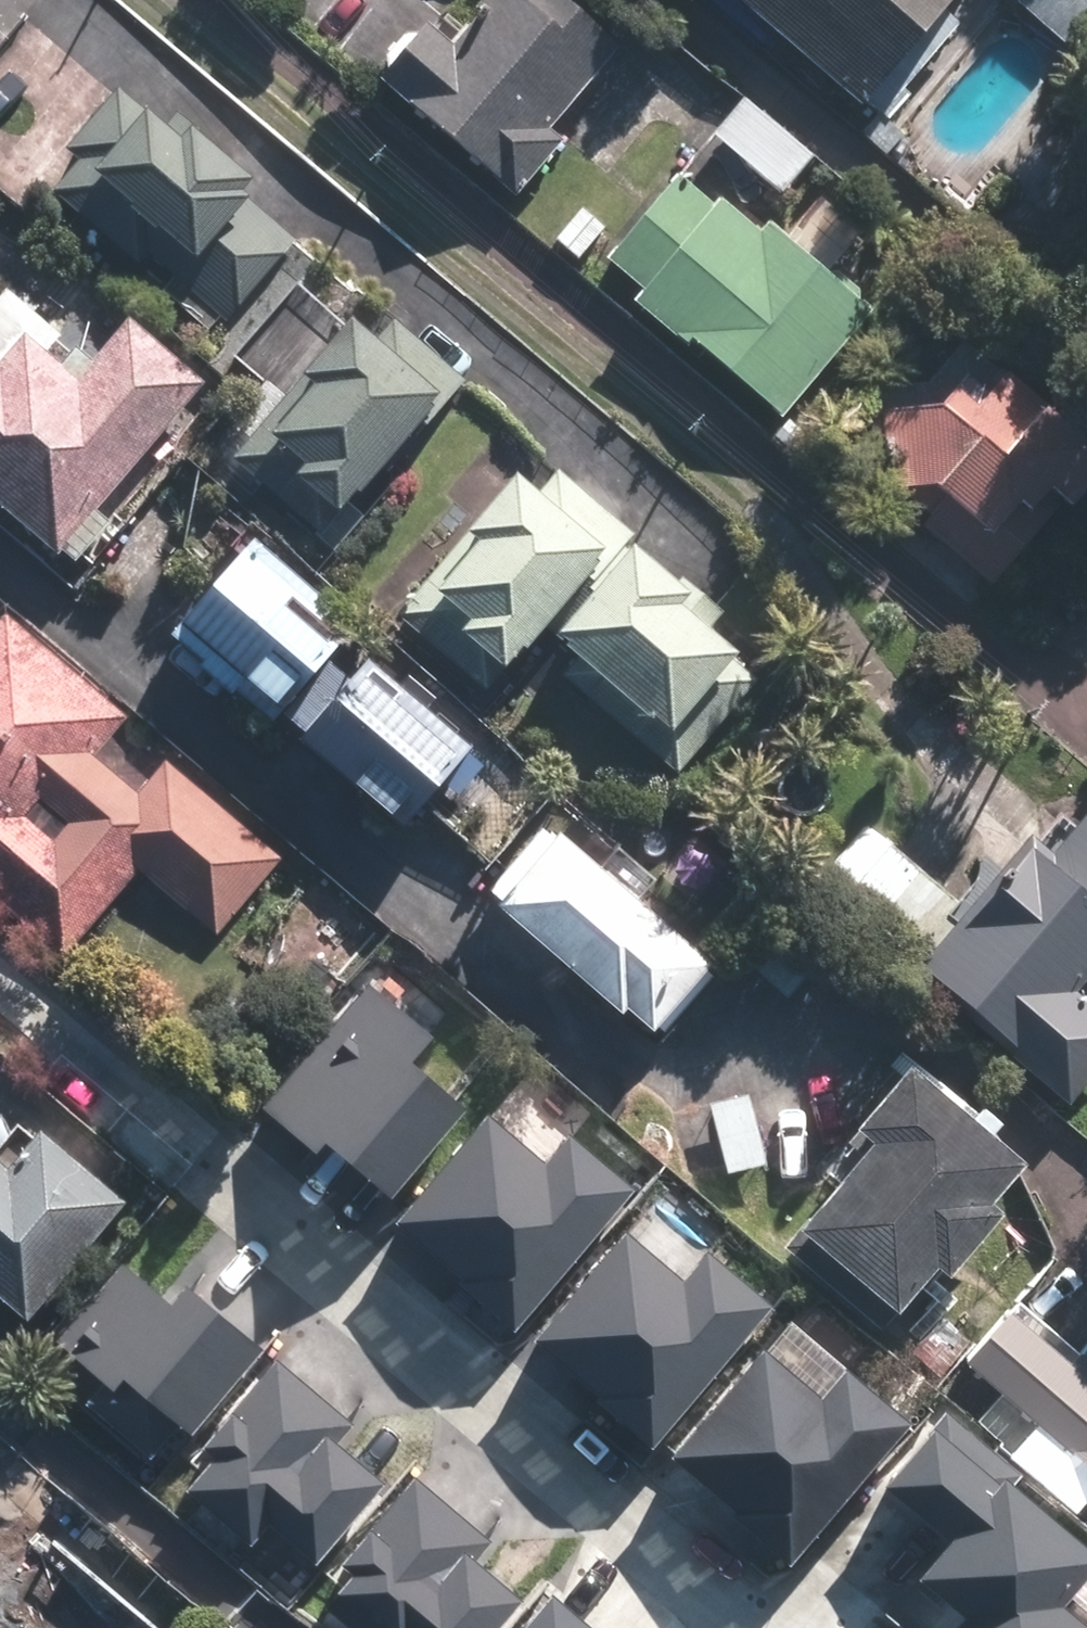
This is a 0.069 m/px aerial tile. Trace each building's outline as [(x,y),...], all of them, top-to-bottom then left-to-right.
[(573,0),(472,0),(463,10),(476,22),(416,89),(510,174),(626,47),(573,0)] [(894,126),(924,92),(904,75),(971,0),(751,0),(894,126)] [(1023,2),(1086,59),(1086,0),(1024,0),(1023,2)] [(156,254),(230,317),(300,236),(256,198),(271,180),(188,110),(179,119),(132,79),(45,179),(146,266),(156,254)] [(692,169),(616,258),(651,288),(643,298),(789,421),(887,306),(779,215),(766,231),(692,169)] [(0,296),(0,484),(97,566),(139,517),(115,496),(219,376),(139,308),(104,347),(19,274),(0,296)] [(232,460),(339,553),(372,515),(360,504),(475,373),(402,310),(389,325),(367,306),(232,460)] [(910,486),(944,515),(933,529),(999,585),(1075,496),(1086,506),(1086,505),(1086,431),(975,337),(943,374),(886,382),(900,488),(910,486)] [(548,443),(404,611),(498,691),(556,624),(588,651),(572,670),(683,765),(769,665),(716,619),(732,600),(548,443)] [(261,529),(180,621),(283,710),(363,618),(261,529)] [(289,856),(174,754),(147,784),(104,746),(136,710),(16,605),(11,611),(0,601),(0,887),(72,951),(147,866),(222,932),(289,856)] [(361,634),(295,709),(418,817),(484,741),(361,634)] [(439,810),(493,858),(546,798),(491,751),(439,810)] [(924,959),(1079,1094),(1086,1084),(1086,812),(1081,819),(1062,802),(924,959)] [(561,809),(496,883),(669,1032),(733,959),(561,809)] [(870,817),(818,883),(877,929),(929,864),(870,817)] [(373,974),(270,1098),(382,1190),(461,1095),(412,1054),(435,1026),(373,974)] [(1044,1145),(925,1047),(854,1133),(870,1147),(794,1239),(895,1322),(951,1253),(963,1263),(1018,1196),(1008,1188),(1044,1145)] [(512,1322),(639,1174),(572,1117),(549,1144),(492,1095),(387,1216),(512,1322)] [(40,1309),(144,1191),(57,1115),(22,1155),(0,1135),(0,1273),(40,1309)] [(648,1440),(776,1292),(709,1235),(686,1261),(628,1212),(524,1334),(648,1440)] [(128,1252),(67,1326),(109,1361),(90,1384),(156,1439),(175,1416),(185,1424),(258,1336),(185,1275),(173,1289),(128,1252)] [(1075,1342),(1020,1295),(970,1353),(1046,1419),(1019,1451),(1086,1510),(1086,1342),(1075,1342)] [(799,1559),(926,1411),(859,1354),(836,1380),(779,1331),(674,1453),(799,1559)] [(352,1416),(273,1348),(198,1435),(216,1450),(178,1494),(247,1554),(265,1532),(311,1571),(389,1481),(335,1435),(352,1416)] [(954,1405),(893,1476),(960,1532),(930,1567),(977,1606),(958,1627),(1086,1627),(1086,1592),(1084,1589),(1086,1585),(1086,1518),(954,1405)] [(414,1462),(339,1549),(357,1565),(319,1608),(342,1627),(503,1627),(530,1596),(476,1550),(493,1530),(414,1462)] [(0,1566),(0,1627),(72,1627),(0,1566)] [(565,1576),(520,1627),(627,1627),(565,1576)]
